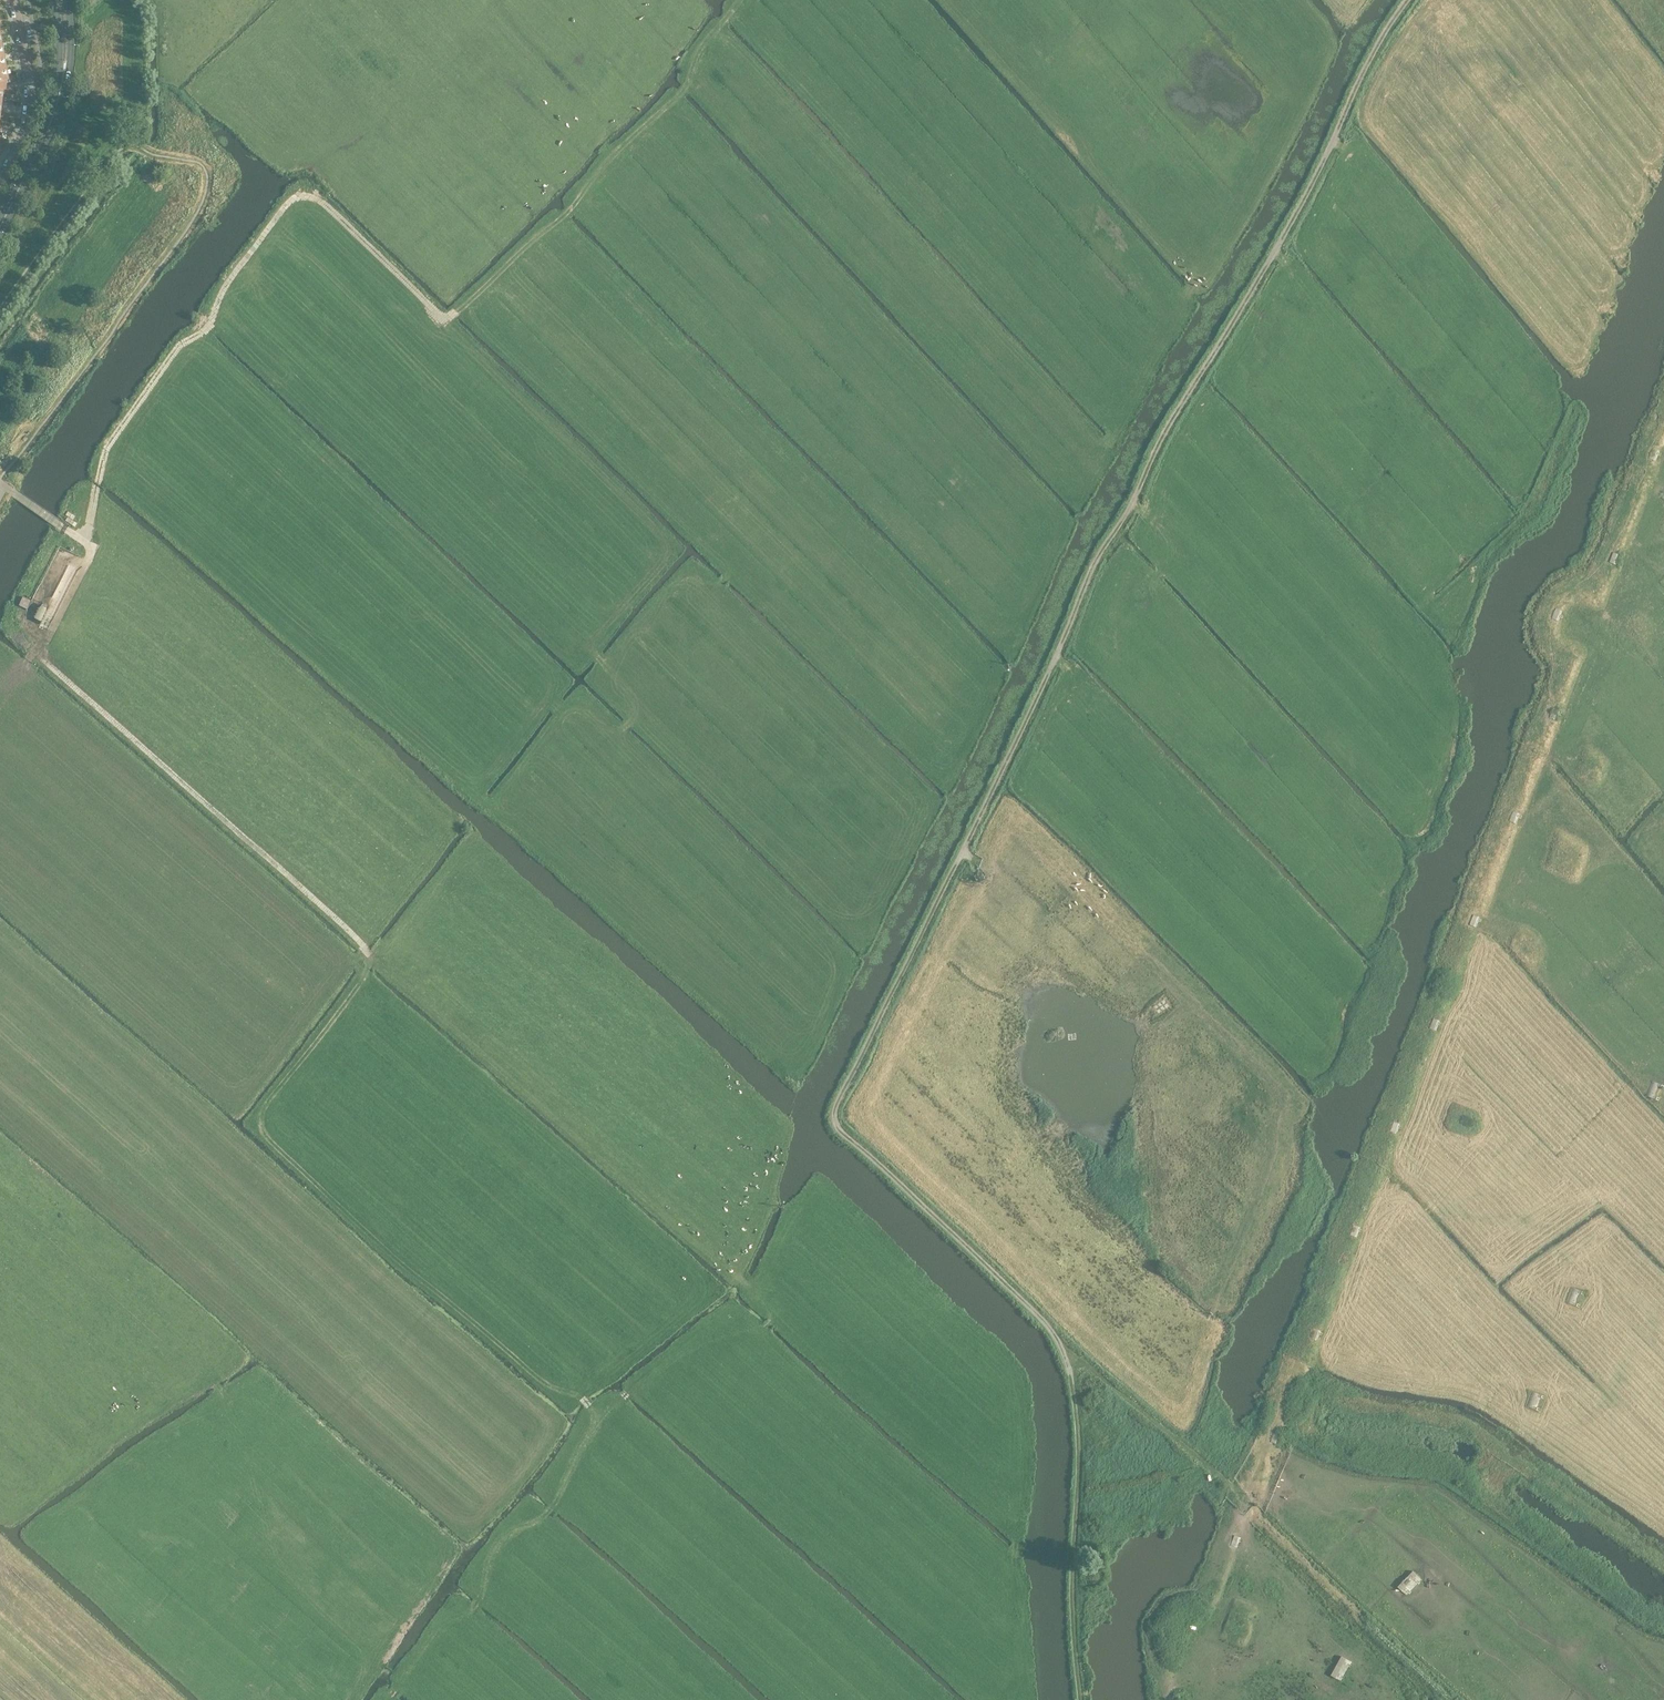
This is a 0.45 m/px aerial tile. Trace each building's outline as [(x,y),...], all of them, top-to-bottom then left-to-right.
[(0,57),(0,83),(6,83),(6,80),(8,79),(4,56),(0,57)] [(1663,454),(1659,453),(1660,451),(1653,449),(1650,458),(1656,461),(1659,455),(1662,456),(1663,454)] [(1623,557),(1620,556),(1620,555),(1614,552),(1610,562),(1617,564),(1619,559),(1622,560),(1623,557)] [(19,604),(27,608),(31,599),(23,596),(19,604)] [(1564,616),(1561,615),(1563,611),(1556,608),(1552,618),(1559,621),(1560,617),(1563,619),(1564,616)] [(1563,713),(1560,712),(1560,710),(1554,708),(1550,718),(1557,720),(1559,715),(1562,716),(1563,713)] [(1523,817),(1520,815),(1521,814),(1514,811),(1510,821),(1517,824),(1519,818),(1522,819),(1523,817)] [(980,873),(974,875),(977,882),(983,879),(980,873)] [(1483,920),(1480,919),(1480,917),(1473,915),(1470,925),(1477,927),(1479,921),(1482,922),(1483,920)] [(1443,1023),(1440,1022),(1441,1021),(1434,1019),(1430,1028),(1437,1031),(1439,1025),(1442,1026),(1443,1023)] [(1660,1100),(1661,1098),(1658,1097),(1662,1087),(1663,1088),(1663,1085),(1651,1080),(1646,1095),(1660,1100)] [(1404,1127),(1400,1126),(1401,1124),(1394,1122),(1391,1131),(1397,1134),(1400,1128),(1403,1129),(1404,1127)] [(1363,1230),(1360,1229),(1361,1227),(1354,1225),(1351,1234),(1357,1237),(1359,1231),(1363,1232),(1363,1230)] [(1567,1301),(1581,1307),(1582,1304),(1580,1303),(1584,1293),(1586,1294),(1587,1292),(1572,1287),(1567,1301)] [(1324,1333),(1320,1332),(1321,1331),(1314,1329),(1311,1339),(1318,1341),(1320,1335),(1323,1336),(1324,1333)] [(1526,1406),(1541,1411),(1542,1409),(1539,1408),(1543,1398),(1546,1399),(1546,1397),(1532,1391),(1526,1406)] [(1284,1439),(1281,1437),(1282,1436),(1276,1433),(1271,1442),(1278,1445),(1280,1440),(1283,1441),(1284,1439)] [(1244,1540),(1241,1539),(1241,1538),(1235,1535),(1231,1545),(1238,1547),(1240,1542),(1243,1543),(1244,1540)] [(1406,1594),(1408,1592),(1410,1594),(1412,1592),(1410,1590),(1418,1582),(1420,1584),(1422,1582),(1419,1580),(1421,1578),(1413,1570),(1405,1578),(1398,1586),(1406,1594)] [(1171,1630),(1168,1631),(1167,1629),(1160,1630),(1162,1640),(1169,1639),(1168,1633),(1171,1633),(1171,1630)] [(1341,1680),(1342,1677),(1345,1679),(1346,1677),(1343,1675),(1349,1665),(1352,1667),(1353,1664),(1350,1663),(1351,1660),(1341,1655),(1330,1674),(1341,1680)]
